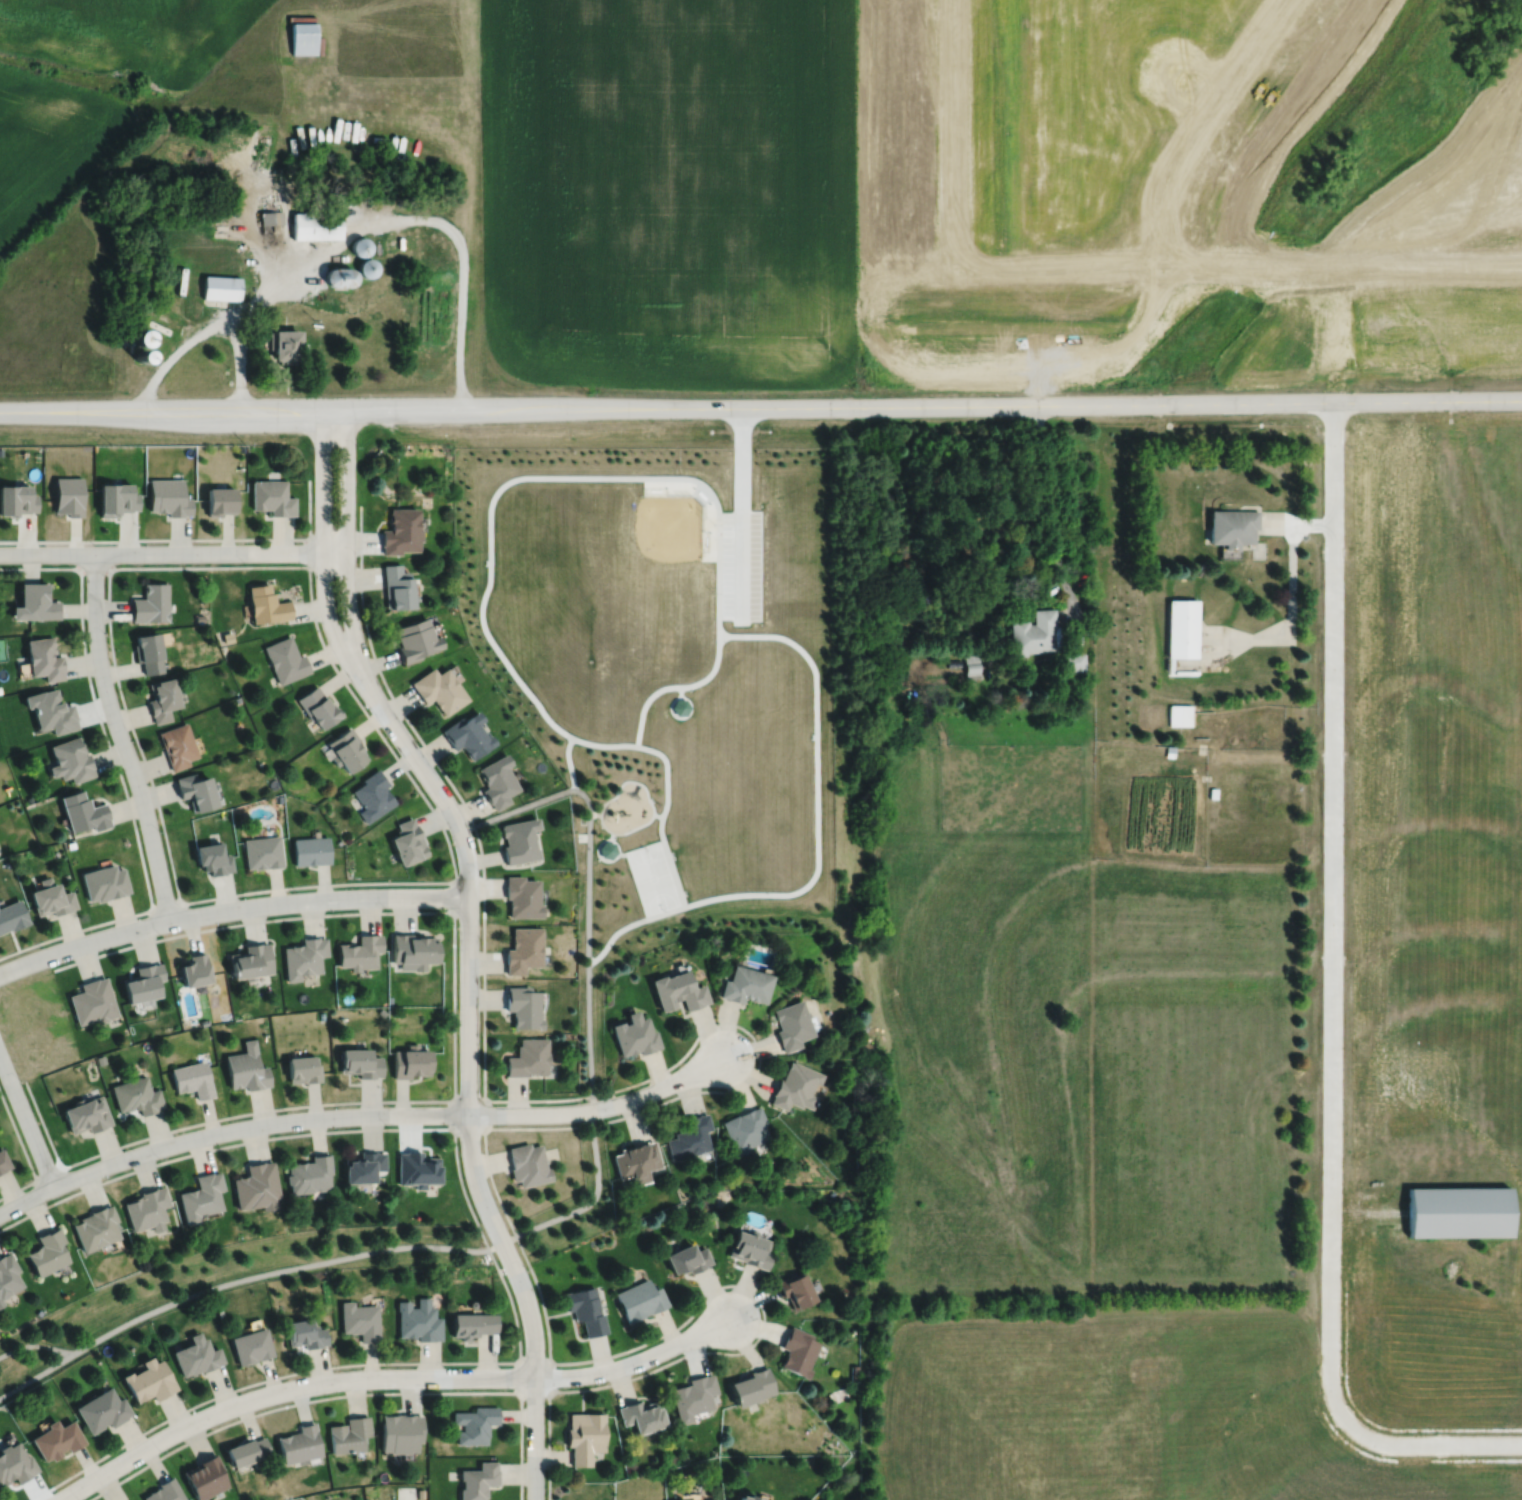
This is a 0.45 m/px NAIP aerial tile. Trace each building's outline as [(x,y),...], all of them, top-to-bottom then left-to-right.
[(290,22),(290,53),(314,53),(314,22),(290,22)] [(258,212),(259,225),(281,223),(280,210),(258,212)] [(291,212),(291,239),(340,239),(340,212),(291,212)] [(355,238),(353,239),(352,241),(351,243),(350,246),(351,248),(352,251),(353,253),(355,254),(358,255),(360,255),(363,255),(365,254),(367,253),(368,251),(369,248),(370,246),(369,243),(368,241),(367,239),(365,237),(362,236),(360,236),(357,237),(355,238)] [(362,258),(360,260),(359,262),(358,264),(357,267),(358,269),(359,272),(360,274),(362,275),(365,276),(367,276),(370,276),(372,275),(374,274),(375,271),(376,269),(377,267),(376,264),(375,262),(374,260),(372,258),(369,257),(367,257),(364,258),(362,258)] [(328,268),(326,270),(324,272),(323,274),(323,277),(324,279),(325,282),(326,284),(328,285),(330,286),(333,286),(348,286),(351,285),(353,284),(354,282),(355,279),(355,277),(355,274),(354,272),(352,270),(350,269),(348,268),(333,267),(330,267),(328,268)] [(202,276),(201,299),(238,300),(239,278),(202,276)] [(137,330),(136,332),(136,334),(135,336),(136,338),(136,339),(138,341),(139,342),(141,343),(143,344),(145,344),(147,344),(149,343),(150,341),(152,340),(153,338),(153,336),(153,334),(152,332),(151,330),(150,329),(148,327),(146,327),(144,326),(142,327),(140,327),(139,328),(137,330)] [(119,331),(118,340),(132,342),(132,338),(135,338),(135,332),(119,331)] [(268,332),(268,349),(271,349),(271,361),(298,361),(298,332),(268,332)] [(134,349),(133,351),(133,352),(133,354),(133,356),(134,357),(135,358),(136,359),(138,360),(139,360),(141,360),(143,360),(144,359),(145,358),(146,357),(147,355),(147,353),(147,352),(146,350),(145,349),(144,348),(143,347),(141,346),(140,346),(138,346),(136,347),(135,348),(134,349)] [(55,476),(55,511),(67,511),(67,515),(82,515),(82,476),(55,476)] [(149,477),(150,509),(157,509),(157,510),(168,510),(168,515),(184,515),(184,513),(192,513),(192,496),(184,496),(184,477),(149,477)] [(253,478),(253,507),(271,507),(271,514),(287,514),(287,513),(296,513),(296,495),(287,495),(287,478),(253,478)] [(101,481),(101,515),(118,515),(118,512),(119,512),(119,510),(132,510),(132,508),(139,508),(139,491),(133,491),(133,481),(101,481)] [(8,512),(8,516),(17,516),(17,511),(30,511),(30,510),(37,510),(37,493),(30,493),(30,483),(0,483),(0,512),(8,512)] [(208,486),(208,515),(223,514),(223,512),(236,512),(236,486),(208,486)] [(389,506),(390,528),(380,528),(380,544),(381,544),(382,553),(400,553),(400,549),(418,549),(418,539),(421,539),(420,528),(418,528),(417,506),(389,506)] [(1211,508),(1210,541),(1225,541),(1225,548),(1239,548),(1239,542),(1254,542),(1254,527),(1258,527),(1259,509),(1211,508)] [(382,564),(385,607),(390,607),(390,608),(412,606),(410,575),(408,575),(408,570),(400,570),(400,562),(382,564)] [(20,581),(20,604),(12,604),(12,617),(59,617),(59,600),(48,600),(48,581),(20,581)] [(143,582),(143,597),(130,597),(131,620),(167,620),(167,582),(143,582)] [(248,585),(249,594),(251,614),(252,614),(253,622),(292,617),(290,599),(275,601),(274,591),(271,592),(269,582),(248,585)] [(1168,598),(1168,656),(1197,656),(1197,598),(1168,598)] [(1010,619),(1011,655),(1026,654),(1026,651),(1059,649),(1058,625),(1055,625),(1054,607),(1033,609),(1033,622),(1028,623),(1028,618),(1010,619)] [(394,627),(397,635),(396,635),(399,645),(397,646),(402,663),(420,657),(418,654),(442,646),(438,633),(433,635),(426,616),(394,627)] [(222,632),(224,642),(233,640),(231,630),(222,632)] [(134,635),(136,643),(133,644),(136,661),(141,660),(143,674),(162,670),(160,657),(162,657),(157,631),(134,635)] [(263,645),(279,684),(310,671),(303,653),(298,655),(290,634),(263,645)] [(26,639),(31,675),(44,673),(45,680),(64,678),(63,670),(64,670),(62,654),(52,656),(51,652),(55,652),(52,635),(26,639)] [(1062,652),(1063,669),(1084,669),(1084,651),(1062,652)] [(964,654),(967,679),(980,678),(978,653),(964,654)] [(410,682),(424,703),(432,697),(444,715),(468,698),(446,666),(437,673),(432,666),(410,682)] [(148,682),(152,698),(146,700),(150,715),(151,715),(153,724),(171,719),(168,708),(179,705),(178,700),(180,699),(177,688),(175,688),(172,676),(148,682)] [(296,698),(311,719),(312,718),(316,723),(317,723),(321,729),(342,714),(332,701),(330,703),(325,695),(324,696),(316,684),(296,698)] [(23,695),(26,708),(32,706),(36,722),(35,723),(37,729),(38,728),(39,730),(51,727),(53,734),(78,727),(75,719),(76,718),(72,703),(63,705),(61,700),(58,701),(57,698),(58,697),(55,687),(43,691),(43,690),(23,695)] [(1168,704),(1168,724),(1190,725),(1191,704),(1168,704)] [(459,717),(441,729),(445,735),(444,736),(454,750),(460,745),(471,760),(496,742),(487,729),(484,731),(478,723),(484,719),(477,710),(462,720),(459,717)] [(157,732),(171,771),(189,764),(188,760),(198,756),(186,721),(157,732)] [(327,742),(335,754),(331,757),(337,766),(341,763),(348,773),(365,761),(368,758),(357,742),(359,740),(350,727),(327,742)] [(50,745),(56,764),(48,767),(52,777),(60,774),(61,779),(70,776),(72,783),(95,775),(92,767),(93,767),(88,752),(83,754),(83,752),(85,751),(82,742),(80,742),(78,735),(50,745)] [(477,768),(481,775),(480,776),(486,787),(481,789),(489,804),(491,803),(495,810),(510,801),(507,796),(519,789),(507,767),(512,764),(506,753),(477,768)] [(378,768),(362,779),(364,782),(352,790),(364,808),(358,811),(367,823),(396,802),(385,787),(389,784),(378,768)] [(175,777),(177,784),(176,784),(180,798),(188,796),(192,811),(195,811),(195,812),(217,806),(209,776),(199,779),(199,776),(195,777),(193,772),(175,777)] [(60,797),(71,832),(92,826),(94,830),(111,825),(109,818),(110,818),(105,802),(91,806),(88,797),(85,799),(82,789),(60,797)] [(391,838),(397,853),(396,853),(402,866),(422,858),(421,857),(428,855),(424,845),(425,845),(416,823),(415,824),(412,817),(397,823),(400,829),(397,830),(399,835),(391,838)] [(502,824),(502,826),(500,826),(502,836),(504,836),(506,845),(502,846),(506,865),(540,858),(538,848),(536,848),(534,838),(535,838),(534,833),(533,834),(532,830),(540,828),(538,817),(502,824)] [(243,839),(246,869),(254,868),(254,869),(283,866),(279,835),(243,839)] [(293,839),(295,866),(330,863),(328,836),(293,839)] [(194,847),(197,866),(201,865),(202,872),(209,871),(210,876),(225,874),(225,872),(233,871),(230,854),(222,855),(220,840),(209,842),(209,844),(194,847)] [(604,840),(613,842),(615,851),(609,858),(600,856),(597,846),(604,840)] [(81,873),(88,901),(96,899),(97,902),(123,895),(123,894),(130,892),(123,868),(116,870),(114,864),(81,873)] [(29,892),(37,916),(52,911),(54,916),(69,911),(69,910),(77,907),(72,891),(61,894),(58,883),(52,885),(49,876),(38,880),(41,889),(29,892)] [(506,876),(506,883),(505,883),(505,898),(509,898),(508,918),(542,918),(542,905),(539,905),(539,880),(523,880),(523,876),(506,876)] [(10,929),(11,931),(29,923),(19,899),(0,906),(0,933),(10,929)] [(512,928),(512,949),(505,949),(505,975),(524,975),(524,967),(541,967),(541,928),(512,928)] [(338,944),(339,967),(349,967),(349,972),(359,971),(359,969),(377,968),(377,952),(382,952),(382,934),(358,935),(359,945),(349,945),(349,943),(338,944)] [(393,934),(393,963),(400,963),(400,970),(415,970),(415,971),(426,971),(426,964),(439,964),(439,943),(437,943),(437,937),(417,937),(417,934),(393,934)] [(283,948),(286,982),(301,981),(300,975),(322,973),(320,957),(328,956),(327,938),(319,939),(318,936),(302,938),(302,944),(291,946),(291,947),(283,948)] [(228,954),(230,963),(231,963),(232,970),(231,970),(233,981),(245,979),(245,981),(256,979),(255,977),(262,976),(261,975),(273,973),(268,943),(260,944),(260,943),(245,946),(246,952),(228,954)] [(179,965),(184,989),(210,984),(204,953),(189,956),(190,962),(185,963),(186,964),(179,965)] [(723,977),(718,994),(726,996),(726,997),(741,1000),(742,994),(746,995),(746,997),(755,999),(756,998),(764,1001),(772,971),(732,961),(728,978),(723,977)] [(122,983),(127,1005),(160,997),(156,982),(164,979),(160,963),(153,965),(152,964),(135,968),(137,975),(122,979),(123,983),(122,983)] [(648,976),(659,1008),(663,1006),(664,1008),(672,1005),(671,1004),(675,1003),(673,998),(680,995),(685,1008),(708,1000),(702,981),(693,984),(690,975),(689,976),(686,966),(663,974),(662,971),(648,976)] [(67,996),(76,1026),(95,1020),(97,1024),(107,1021),(107,1019),(117,1016),(105,977),(96,980),(96,979),(79,985),(81,992),(67,996)] [(506,984),(506,991),(504,991),(505,1008),(512,1008),(512,1026),(543,1026),(542,1015),(539,1015),(539,987),(530,987),(530,984),(506,984)] [(771,1007),(775,1019),(776,1019),(779,1027),(774,1029),(780,1043),(783,1050),(801,1044),(799,1038),(814,1032),(800,996),(771,1007)] [(381,1005),(376,1010),(382,1015),(386,1010),(381,1005)] [(609,1022),(619,1054),(638,1048),(639,1052),(660,1045),(654,1028),(650,1029),(645,1014),(639,1016),(636,1006),(625,1010),(628,1019),(622,1021),(621,1018),(609,1022)] [(519,1036),(519,1043),(516,1043),(517,1054),(506,1054),(506,1074),(528,1074),(528,1071),(536,1071),(536,1073),(543,1073),(543,1071),(547,1071),(547,1063),(548,1063),(548,1050),(547,1050),(547,1035),(519,1036)] [(223,1053),(228,1086),(244,1083),(245,1088),(269,1084),(265,1064),(257,1065),(254,1050),(255,1050),(253,1036),(241,1038),(243,1049),(223,1053)] [(393,1048),(393,1076),(409,1076),(409,1072),(429,1073),(429,1046),(417,1046),(417,1041),(407,1041),(407,1047),(401,1047),(401,1048),(393,1048)] [(339,1045),(339,1062),(340,1062),(340,1071),(358,1070),(358,1076),(374,1076),(374,1074),(381,1074),(381,1054),(369,1054),(369,1045),(339,1045)] [(285,1054),(287,1075),(288,1081),(303,1079),(303,1080),(320,1079),(319,1062),(316,1062),(315,1053),(312,1054),(311,1052),(285,1054)] [(95,1055),(97,1064),(105,1062),(102,1053),(95,1055)] [(168,1066),(174,1090),(181,1088),(182,1089),(192,1086),(195,1098),(212,1094),(203,1058),(168,1066)] [(789,1059),(781,1077),(779,1076),(771,1093),(773,1093),(769,1101),(786,1108),(789,1100),(801,1105),(802,1103),(811,1107),(817,1095),(809,1092),(814,1080),(818,1082),(823,1072),(792,1059),(791,1060),(789,1059)] [(108,1083),(116,1110),(131,1105),(132,1107),(136,1106),(139,1113),(155,1109),(154,1107),(162,1105),(157,1086),(149,1088),(144,1073),(108,1083)] [(58,1106),(64,1124),(65,1123),(68,1132),(85,1125),(87,1131),(110,1122),(99,1093),(88,1096),(88,1095),(58,1106)] [(720,1120),(736,1154),(747,1148),(746,1146),(769,1136),(762,1121),(765,1120),(758,1104),(737,1114),(737,1112),(720,1120)] [(664,1138),(670,1158),(679,1156),(680,1158),(690,1155),(690,1152),(700,1150),(710,1148),(705,1129),(711,1127),(706,1111),(698,1113),(698,1112),(682,1116),(685,1127),(672,1131),(673,1135),(664,1138)] [(610,1153),(617,1176),(629,1173),(630,1176),(631,1176),(633,1183),(649,1178),(646,1168),(659,1165),(652,1139),(646,1140),(645,1139),(634,1142),(634,1143),(618,1147),(619,1151),(610,1153)] [(506,1145),(508,1152),(507,1152),(510,1166),(509,1166),(512,1179),(518,1178),(519,1185),(551,1178),(548,1166),(545,1166),(540,1142),(528,1145),(528,1141),(506,1145)] [(5,1169),(4,1168),(11,1164),(1,1146),(0,1146),(0,1171),(5,1169)] [(344,1156),(344,1163),(343,1163),(344,1180),(357,1180),(357,1182),(368,1182),(368,1180),(374,1180),(373,1168),(384,1168),(384,1150),(375,1151),(375,1149),(359,1150),(360,1155),(344,1156)] [(397,1151),(397,1182),(414,1182),(414,1187),(424,1187),(424,1182),(439,1182),(439,1155),(421,1155),(421,1149),(405,1149),(405,1151),(397,1151)] [(287,1162),(288,1172),(286,1172),(287,1182),(289,1182),(290,1192),(313,1190),(313,1187),(318,1186),(318,1189),(327,1188),(331,1184),(329,1171),(332,1171),(330,1151),(311,1153),(312,1159),(305,1160),(305,1159),(295,1160),(295,1161),(287,1162)] [(232,1177),(237,1207),(261,1203),(262,1208),(276,1206),(274,1196),(279,1195),(273,1159),(263,1161),(263,1159),(245,1162),(247,1173),(237,1175),(237,1176),(232,1177)] [(176,1191),(185,1223),(199,1219),(197,1214),(222,1207),(217,1189),(223,1188),(219,1170),(211,1172),(211,1170),(194,1174),(197,1186),(176,1191)] [(121,1201),(131,1229),(150,1223),(152,1230),(162,1226),(160,1220),(165,1218),(161,1205),(169,1203),(162,1184),(155,1187),(155,1185),(139,1190),(140,1196),(139,1196),(138,1193),(128,1197),(128,1199),(121,1201)] [(1407,1185),(1407,1235),(1510,1234),(1509,1185),(1407,1185)] [(70,1222),(81,1250),(118,1235),(112,1220),(116,1219),(109,1203),(103,1205),(103,1204),(88,1210),(89,1212),(77,1216),(78,1219),(70,1222)] [(23,1252),(35,1275),(67,1260),(58,1242),(64,1240),(56,1225),(50,1228),(50,1227),(35,1234),(39,1243),(28,1248),(29,1249),(23,1252)] [(734,1228),(729,1244),(730,1244),(727,1254),(743,1259),(742,1261),(766,1268),(771,1252),(766,1251),(769,1239),(754,1234),(754,1233),(747,1231),(747,1232),(734,1228)] [(662,1253),(671,1272),(678,1268),(680,1272),(687,1269),(689,1272),(704,1265),(704,1264),(711,1261),(704,1245),(694,1250),(690,1241),(662,1253)] [(21,1284),(14,1271),(18,1269),(7,1251),(1,1254),(1,1253),(0,1254),(0,1296),(21,1284)] [(775,1280),(782,1296),(786,1294),(792,1308),(814,1298),(802,1271),(794,1275),(793,1272),(775,1280)] [(612,1292),(626,1322),(642,1315),(641,1314),(648,1311),(649,1312),(667,1304),(658,1285),(652,1288),(646,1277),(612,1292)] [(562,1292),(564,1300),(562,1300),(565,1310),(570,1308),(573,1320),(580,1319),(584,1336),(606,1331),(601,1312),(599,1312),(592,1285),(562,1292)] [(396,1299),(396,1309),(397,1309),(398,1335),(405,1335),(405,1336),(415,1336),(415,1334),(417,1334),(417,1340),(434,1340),(434,1339),(441,1339),(441,1316),(434,1316),(434,1306),(429,1306),(429,1296),(416,1296),(417,1306),(410,1306),(410,1299),(396,1299)] [(339,1300),(341,1331),(348,1330),(348,1332),(359,1331),(359,1341),(379,1340),(376,1303),(352,1305),(352,1299),(339,1300)] [(471,1299),(469,1302),(469,1305),(471,1307),(474,1307),(477,1305),(476,1302),(474,1299),(471,1299)] [(452,1312),(452,1335),(460,1335),(460,1339),(469,1339),(469,1335),(477,1335),(477,1332),(490,1332),(490,1330),(496,1330),(496,1312),(452,1312)] [(283,1321),(287,1345),(302,1342),(303,1348),(320,1345),(320,1344),(327,1343),(324,1326),(317,1328),(317,1324),(313,1324),(312,1316),(283,1321)] [(790,1325),(787,1331),(786,1330),(779,1345),(786,1348),(779,1365),(807,1377),(811,1369),(808,1368),(819,1342),(810,1338),(812,1334),(790,1325)] [(228,1336),(237,1365),(255,1360),(254,1359),(256,1358),(256,1359),(272,1354),(264,1326),(228,1336)] [(170,1350),(180,1376),(188,1372),(188,1374),(200,1369),(201,1371),(216,1365),(215,1364),(223,1361),(217,1346),(210,1349),(204,1336),(200,1338),(197,1330),(187,1334),(190,1342),(170,1350)] [(119,1375),(134,1402),(150,1394),(154,1401),(169,1393),(168,1392),(176,1387),(159,1358),(152,1362),(149,1355),(138,1360),(142,1367),(129,1374),(128,1370),(119,1375)] [(727,1382),(734,1406),(759,1398),(758,1397),(774,1392),(765,1366),(749,1371),(750,1375),(727,1382)] [(669,1388),(678,1424),(691,1420),(690,1413),(712,1407),(709,1394),(716,1392),(711,1373),(704,1375),(704,1374),(687,1379),(688,1383),(669,1388)] [(71,1407),(87,1434),(101,1426),(100,1425),(106,1421),(109,1427),(125,1417),(124,1416),(130,1413),(120,1396),(115,1399),(107,1385),(71,1407)] [(615,1407),(621,1424),(630,1421),(634,1434),(663,1424),(658,1408),(660,1408),(657,1399),(640,1404),(638,1399),(615,1407)] [(452,1411),(452,1423),(462,1423),(462,1430),(456,1430),(456,1443),(486,1443),(486,1435),(488,1435),(488,1423),(498,1423),(498,1406),(473,1406),(473,1411),(452,1411)] [(567,1412),(567,1428),(564,1428),(565,1445),(569,1445),(570,1465),(589,1465),(589,1450),(603,1450),(602,1412),(567,1412)] [(380,1413),(380,1451),(390,1451),(390,1453),(408,1453),(408,1451),(416,1451),(416,1441),(421,1441),(421,1414),(413,1414),(413,1413),(380,1413)] [(327,1425),(328,1433),(329,1433),(332,1453),(364,1449),(363,1435),(371,1435),(369,1415),(346,1417),(347,1428),(345,1428),(345,1423),(327,1425)] [(30,1438),(43,1460),(50,1456),(52,1460),(61,1454),(59,1451),(66,1447),(69,1451),(85,1442),(71,1419),(60,1426),(55,1418),(46,1423),(48,1427),(30,1438)] [(276,1436),(283,1464),(321,1454),(314,1422),(298,1426),(299,1431),(276,1436)] [(224,1448),(231,1468),(270,1453),(264,1436),(252,1440),(251,1438),(224,1448)] [(3,1483),(4,1484),(10,1480),(9,1478),(13,1476),(18,1483),(32,1475),(32,1474),(38,1470),(29,1455),(27,1456),(17,1441),(9,1446),(7,1443),(0,1448),(0,1452),(0,1484),(3,1483)] [(196,1499),(198,1499),(227,1486),(219,1471),(223,1469),(214,1452),(196,1462),(197,1463),(181,1471),(196,1499)] [(459,1479),(462,1479),(462,1488),(459,1488),(459,1499),(484,1499),(484,1497),(486,1497),(486,1487),(485,1487),(485,1485),(498,1485),(498,1469),(496,1469),(496,1461),(479,1461),(479,1469),(459,1469),(459,1479)] [(142,1499),(185,1499),(170,1475),(157,1483),(159,1486),(156,1488),(155,1486),(147,1491),(148,1493),(141,1497),(142,1499)]
